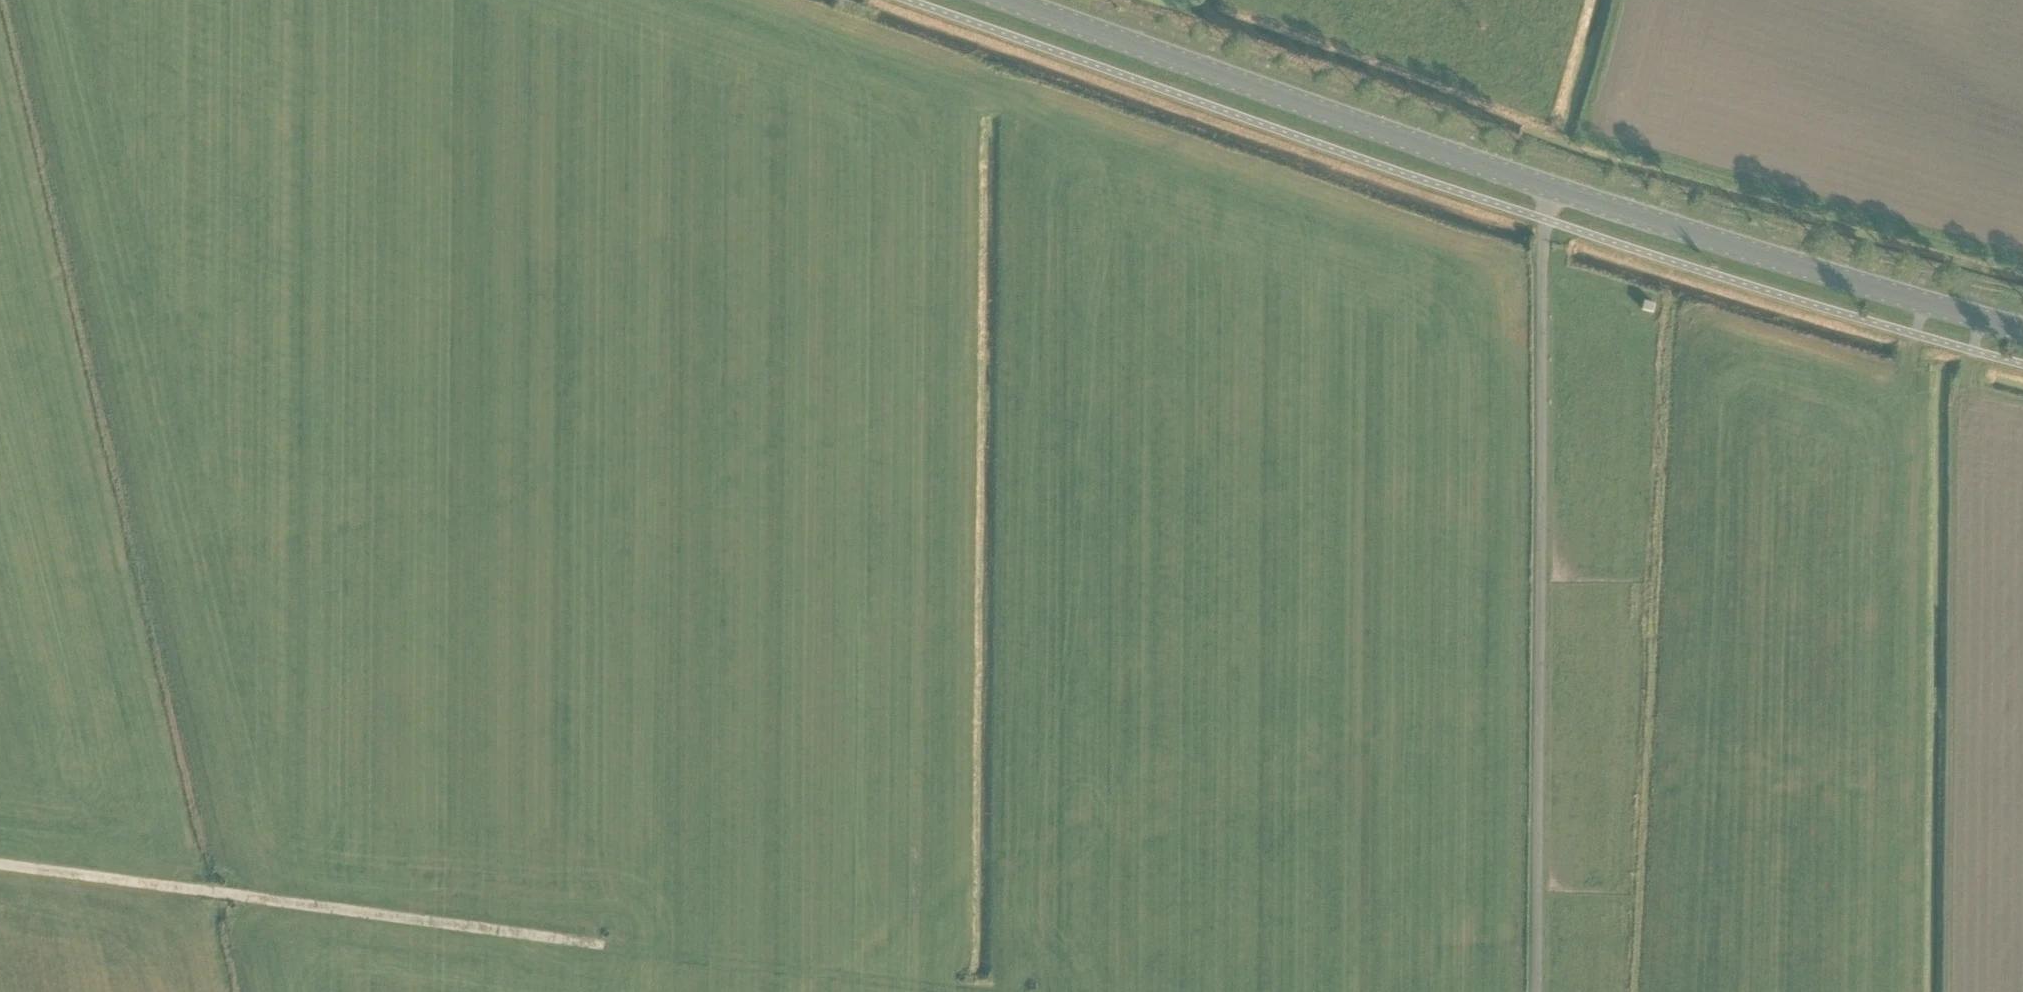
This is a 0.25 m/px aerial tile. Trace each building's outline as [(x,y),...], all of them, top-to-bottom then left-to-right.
[(1645,301),(1643,310),(1653,312),(1655,304),(1645,301)]
